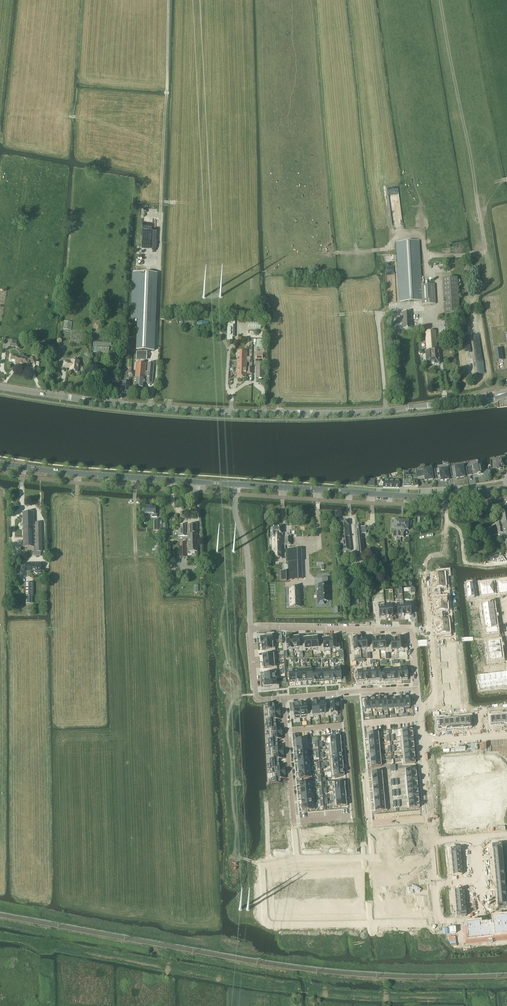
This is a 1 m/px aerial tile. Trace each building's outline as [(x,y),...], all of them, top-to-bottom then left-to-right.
[(421,285),(419,255),(419,241),(396,242),(396,255),(397,262),(399,302),(422,301),(422,305),(435,304),(434,285),(421,285)] [(138,321),(137,351),(153,351),(156,274),(132,273),(131,321),(138,321)] [(442,279),(444,314),(459,313),(457,278),(442,279)] [(410,312),(402,313),(402,325),(401,325),(401,328),(402,328),(403,329),(411,329),(410,312)] [(248,329),(260,330),(260,322),(248,321),(248,329)] [(64,323),(63,330),(71,331),(72,324),(72,323),(64,322),(64,323)] [(418,354),(420,355),(422,355),(424,353),(425,353),(426,366),(439,365),(438,351),(436,351),(435,331),(425,332),(426,350),(420,351),(418,352),(418,354)] [(111,342),(93,341),(92,352),(109,353),(109,346),(111,346),(111,342)] [(47,345),(46,350),(49,350),(48,353),(53,354),(54,346),(47,345)] [(237,352),(237,361),(246,361),(246,352),(237,352)] [(30,358),(24,357),(24,356),(19,355),(19,357),(11,355),(10,360),(15,361),(15,364),(29,366),(30,366),(30,364),(35,364),(36,359),(30,358)] [(72,360),(72,361),(71,363),(64,362),(63,368),(70,369),(70,372),(78,373),(79,362),(76,361),(74,358),(72,360)] [(147,373),(145,373),(146,364),(136,363),(134,388),(144,389),(144,379),(146,379),(146,383),(147,385),(148,385),(150,385),(151,384),(151,383),(153,364),(148,363),(147,373)] [(245,369),(236,369),(236,370),(235,370),(235,372),(236,372),(236,378),(245,378),(245,374),(247,374),(252,374),(252,373),(252,368),(246,368),(245,369)] [(120,386),(122,386),(122,393),(128,393),(129,382),(120,381),(120,386)] [(100,391),(110,393),(110,392),(111,385),(101,384),(100,391)] [(496,462),(493,463),(493,466),(494,466),(496,466),(496,469),(497,469),(498,470),(500,469),(501,469),(501,468),(504,467),(503,460),(505,459),(505,457),(505,456),(499,457),(500,460),(495,461),(496,462)] [(477,462),(471,463),(473,475),(478,474),(478,475),(484,474),(483,469),(482,469),(481,462),(477,463),(477,462)] [(464,478),(462,467),(455,468),(454,467),(449,468),(451,478),(456,477),(456,479),(464,478)] [(415,475),(408,475),(408,472),(403,472),(403,470),(403,475),(402,487),(418,487),(416,479),(424,477),(425,481),(432,480),(431,469),(423,470),(423,471),(415,472),(415,475)] [(439,469),(434,470),(436,480),(440,479),(440,481),(448,480),(447,469),(443,470),(439,470),(439,469)] [(383,487),(399,488),(399,480),(382,480),(382,483),(383,483),(383,487)] [(142,512),(142,517),(147,517),(147,514),(152,514),(152,517),(157,517),(157,514),(155,514),(155,507),(143,506),(143,512),(142,512)] [(500,514),(501,522),(496,523),(498,534),(498,533),(503,533),(506,548),(506,547),(506,512),(500,514)] [(23,548),(34,547),(33,532),(41,532),(41,523),(35,523),(35,525),(34,525),(33,513),(23,513),(23,548)] [(336,521),(337,527),(339,526),(341,552),(351,551),(348,526),(349,526),(348,520),(336,521)] [(397,537),(400,538),(401,524),(400,524),(400,520),(398,520),(398,521),(394,520),(394,521),(392,521),(392,524),(394,524),(393,529),(397,530),(397,537)] [(401,524),(400,538),(404,538),(404,530),(408,531),(409,525),(411,525),(411,522),(404,521),(404,520),(400,520),(400,524),(401,524)] [(365,527),(361,528),(361,524),(354,525),(357,555),(364,554),(362,534),(366,533),(365,527)] [(187,534),(185,534),(185,536),(187,536),(188,552),(197,552),(196,525),(187,525),(187,534)] [(280,527),(270,528),(270,538),(272,538),(272,558),(281,558),(281,536),(282,536),(282,534),(281,534),(280,527)] [(33,532),(34,547),(34,556),(41,556),(41,552),(42,552),(41,532),(33,532)] [(294,549),(286,550),(287,562),(288,562),(288,580),(297,579),(296,562),(295,562),(294,549)] [(26,564),(26,571),(34,570),(35,572),(36,573),(37,573),(38,572),(40,572),(40,570),(41,570),(41,564),(26,564)] [(439,576),(432,576),(432,582),(444,581),(443,575),(445,575),(445,572),(438,572),(439,576)] [(352,586),(357,586),(356,574),(346,575),(347,590),(352,589),(352,586)] [(322,585),(319,585),(319,596),(319,604),(324,604),(324,602),(328,602),(328,595),(328,585),(328,584),(327,577),(321,577),(322,585)] [(432,583),(432,586),(433,586),(433,589),(440,588),(440,591),(447,591),(447,587),(444,588),(444,581),(432,582),(432,583)] [(493,583),(487,584),(488,596),(489,596),(489,597),(492,596),(492,595),(494,595),(493,588),(497,587),(497,586),(496,583),(496,581),(492,582),(493,583)] [(505,582),(496,583),(497,586),(499,585),(500,594),(502,594),(502,595),(506,594),(506,593),(505,582)] [(33,583),(25,583),(25,604),(32,604),(32,596),(33,596),(33,583)] [(480,583),(477,584),(478,590),(481,589),(482,597),(484,596),(484,597),(488,597),(488,596),(487,584),(481,585),(480,583)] [(468,590),(467,591),(467,594),(468,594),(469,598),(470,599),(473,599),(473,598),(475,597),(475,594),(475,591),(474,591),(474,590),(478,590),(477,584),(473,584),(473,586),(467,586),(468,590)] [(298,588),(288,588),(288,590),(289,590),(289,589),(290,589),(291,589),(291,595),(290,595),(290,608),(295,607),(299,607),(300,607),(300,605),(299,592),(298,592),(298,588)] [(441,598),(433,599),(434,605),(446,604),(446,598),(448,598),(447,595),(440,595),(441,598)] [(409,604),(403,604),(404,616),(410,615),(410,608),(413,608),(412,601),(409,601),(409,604)] [(378,604),(375,604),(375,611),(379,611),(379,618),(386,617),(384,606),(384,602),(378,603),(378,604)] [(397,602),(394,603),(394,609),(397,609),(398,616),(401,616),(404,616),(403,604),(403,602),(397,602)] [(391,605),(384,606),(386,617),(386,618),(389,618),(389,617),(392,617),(391,610),(394,609),(394,603),(390,603),(391,605)] [(446,604),(434,605),(434,606),(435,612),(442,611),(442,614),(449,614),(449,610),(446,610),(446,605),(446,604)] [(436,625),(436,628),(448,627),(447,621),(450,621),(449,617),(443,618),(443,621),(436,622),(436,625)] [(448,627),(436,628),(437,635),(444,634),(444,637),(451,637),(451,633),(448,633),(448,627)] [(267,637),(260,637),(261,644),(274,642),(273,642),(272,642),(271,636),(272,636),(274,636),(274,633),(267,633),(267,637)] [(330,638),(329,638),(330,651),(330,650),(330,649),(336,649),(336,650),(340,650),(339,643),(336,643),(335,637),(334,637),(333,636),(330,637),(330,638)] [(286,644),(283,644),(283,651),(287,651),(287,650),(293,650),(292,637),(285,638),(286,644)] [(292,637),(293,650),(293,649),(299,649),(299,652),(302,651),(302,644),(299,645),(298,637),(292,637)] [(304,644),(302,644),(302,651),(305,651),(305,649),(311,649),(311,651),(310,638),(309,638),(309,637),(305,637),(305,638),(304,638),(305,644),(304,644)] [(316,637),(310,638),(311,651),(317,650),(317,652),(321,652),(320,645),(318,645),(317,645),(316,637)] [(323,645),(320,645),(321,652),(324,651),(324,652),(330,651),(329,638),(328,638),(328,637),(324,637),(324,638),(323,639),(323,645)] [(359,638),(360,650),(360,649),(366,649),(367,653),(370,653),(369,646),(366,646),(365,638),(359,639),(359,638)] [(384,638),(378,639),(379,650),(385,649),(385,653),(388,653),(388,646),(385,646),(384,638)] [(403,638),(396,639),(397,650),(404,650),(404,651),(407,651),(407,644),(403,645),(403,638)] [(372,645),(369,646),(370,653),(373,652),(373,650),(379,650),(378,639),(372,640),(372,645)] [(391,646),(388,646),(388,653),(391,653),(391,651),(397,650),(396,639),(390,640),(391,646)] [(500,641),(486,643),(487,649),(501,647),(502,647),(501,643),(500,643),(500,641)] [(274,642),(261,644),(262,650),(268,649),(268,650),(268,652),(275,652),(274,642)] [(447,648),(440,649),(441,655),(452,654),(452,648),(454,647),(454,644),(447,645),(447,648)] [(268,655),(262,656),(263,662),(276,661),(276,660),(273,661),(273,655),(275,655),(275,652),(268,652),(268,655)] [(452,654),(441,655),(441,661),(448,660),(449,664),(456,663),(455,660),(453,660),(452,654)] [(263,663),(262,663),(262,667),(263,667),(263,668),(270,668),(270,671),(277,670),(276,661),(263,662),(263,663)] [(449,670),(442,670),(443,676),(442,676),(442,677),(455,675),(454,675),(454,669),(456,669),(456,666),(449,666),(449,670)] [(264,676),(263,676),(263,679),(264,679),(264,680),(276,679),(276,673),(277,673),(277,670),(270,671),(270,673),(270,674),(264,674),(264,676)] [(455,675),(442,677),(443,683),(450,682),(451,685),(458,685),(457,681),(455,682),(455,675)] [(276,679),(264,680),(265,687),(272,686),(272,689),(279,689),(278,685),(277,685),(276,686),(275,680),(276,680),(276,679)] [(451,691),(444,692),(445,698),(456,697),(456,691),(458,691),(458,687),(451,688),(451,691)] [(445,698),(444,699),(445,702),(445,705),(452,704),(453,707),(460,707),(459,703),(457,703),(456,697),(445,698)] [(330,709),(328,709),(328,716),(338,715),(337,708),(338,708),(338,705),(337,705),(336,701),(330,702),(330,707),(330,709)] [(311,711),(309,711),(310,718),(313,717),(313,716),(319,716),(318,703),(317,703),(317,702),(314,703),(311,703),(312,710),(311,711)] [(324,702),(318,703),(319,716),(325,715),(325,716),(328,716),(328,709),(325,709),(324,707),(324,702)] [(274,704),(265,704),(266,709),(267,709),(267,714),(280,713),(280,710),(279,710),(279,707),(274,708),(274,704)] [(299,705),(300,718),(306,718),(307,720),(310,720),(310,718),(309,711),(307,711),(306,711),(305,704),(303,704),(299,704),(299,705)] [(293,712),(290,712),(291,719),(300,718),(299,705),(293,705),(294,712),(293,712)] [(268,720),(267,720),(267,724),(275,724),(275,720),(280,719),(280,716),(280,713),(267,714),(268,720)] [(275,724),(267,724),(267,729),(268,729),(269,734),(282,733),(281,730),(281,727),(276,727),(275,724)] [(269,739),(268,739),(269,744),(277,743),(277,739),(282,739),(282,736),(282,733),(269,734),(269,739)] [(277,743),(269,744),(269,749),(270,749),(270,754),(283,753),(283,750),(282,747),(278,747),(277,743)] [(271,759),(270,759),(270,764),(279,763),(278,759),(283,759),(283,756),(283,753),(270,754),(271,759)] [(279,763),(270,764),(270,768),(272,768),(272,774),(285,772),(284,770),(284,766),(279,767),(279,763)] [(273,779),(271,779),(272,784),(280,783),(280,779),(285,778),(285,775),(285,772),(272,774),(273,779)] [(281,785),(270,786),(270,791),(271,791),(271,794),(287,793),(286,790),(286,789),(282,789),(281,785)] [(271,798),(271,802),(283,801),(282,797),(287,797),(287,796),(287,793),(271,794),(271,798)] [(283,801),(271,802),(271,807),(272,807),(273,810),(288,809),(288,806),(288,805),(283,805),(283,801)] [(273,814),(272,814),(273,819),(284,818),(284,814),(288,813),(288,812),(288,809),(273,810),(273,814)] [(284,818),(273,819),(273,823),(274,823),(274,827),(290,825),(289,822),(289,821),(285,821),(284,818)] [(274,830),(274,835),(286,834),(285,830),(290,829),(290,828),(290,825),(274,827),(274,830)] [(286,834),(274,835),(274,839),(275,839),(276,843),(291,841),(291,838),(291,837),(286,838),(286,834)] [(276,846),(275,847),(275,851),(287,850),(287,846),(291,845),(291,844),(291,841),(276,843),(276,846)] [(295,898),(285,899),(286,911),(296,910),(296,912),(295,898)] [(295,898),(296,912),(306,911),(305,899),(295,900),(295,898)] [(315,898),(305,899),(306,911),(311,911),(316,910),(315,898)] [(340,898),(331,899),(332,911),(341,910),(341,912),(340,898)] [(340,898),(341,912),(351,911),(350,898),(341,899),(340,898)] [(360,898),(350,898),(351,911),(356,911),(356,910),(361,910),(360,898)] [(285,899),(275,900),(277,912),(282,912),(286,912),(286,911),(285,899)] [(331,899),(321,899),(322,912),(327,911),(327,912),(332,911),(331,899)] [(466,925),(467,941),(471,941),(474,940),(478,940),(482,939),(485,940),(489,939),(492,939),(496,938),(500,939),(503,937),(506,938),(506,918),(494,920),(494,925),(481,926),(481,924),(466,925)]
